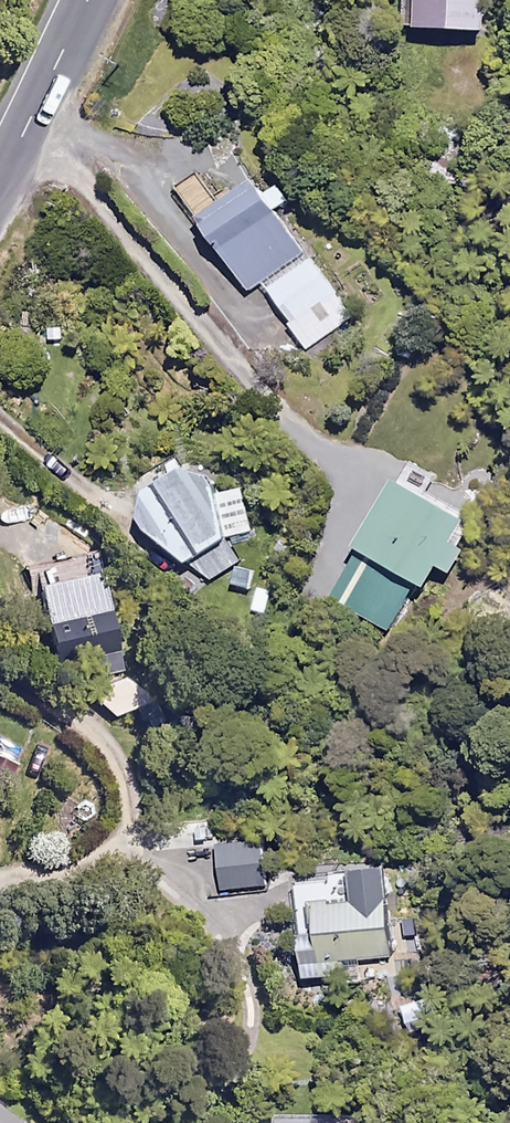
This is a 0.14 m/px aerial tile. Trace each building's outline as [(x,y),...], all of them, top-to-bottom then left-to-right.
[(399,18),(414,18),(414,28),(481,27),(480,0),(399,0),(399,18)] [(287,199),(267,172),(203,219),(252,287),(261,281),(307,346),(349,315),(272,210),(287,199)] [(190,464),(138,501),(186,570),(239,533),(232,523),(218,464),(194,470),(190,464)] [(416,579),(428,587),(441,567),(452,574),(479,531),(405,484),(332,599),(383,631),(416,579)] [(246,573),(231,551),(185,582),(200,604),(246,573)] [(98,594),(96,579),(47,587),(62,678),(123,667),(110,592),(98,594)] [(155,703),(122,674),(99,700),(132,729),(155,703)] [(0,759),(0,805),(7,807),(22,768),(0,759)] [(260,842),(215,845),(218,886),(263,883),(260,842)] [(390,954),(385,865),(352,867),(353,880),(307,883),(309,931),(303,931),(306,974),(355,972),(354,956),(390,954)] [(0,1108),(0,1122),(20,1122),(0,1108)] [(276,1112),(275,1122),(347,1122),(347,1115),(276,1112)]
